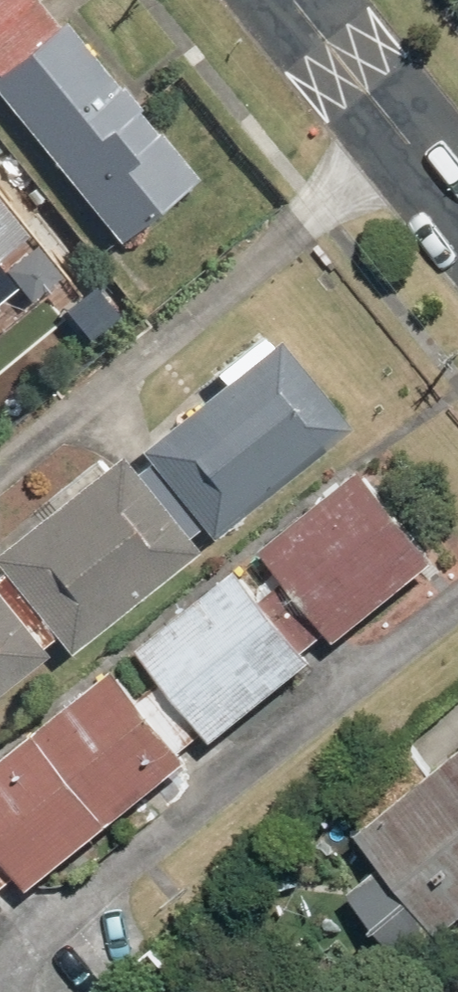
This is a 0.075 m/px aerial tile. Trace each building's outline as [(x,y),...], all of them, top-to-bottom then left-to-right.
[(120,239),(198,176),(68,16),(60,23),(41,0),(0,0),(0,91),(120,239)] [(25,229),(0,197),(0,249),(25,229)] [(279,333),(142,446),(216,534),(353,421),(279,333)] [(0,545),(0,559),(72,648),(199,545),(120,448),(0,545)] [(369,464),(268,544),(341,637),(443,556),(369,464)] [(242,563),(142,646),(219,739),(319,656),(242,563)] [(48,650),(0,592),(0,690),(48,650)] [(0,760),(0,844),(34,886),(194,756),(119,664),(0,760)] [(362,827),(387,859),(351,888),(408,958),(457,918),(457,750),(362,827)] [(12,904),(0,889),(0,914),(12,904)]
